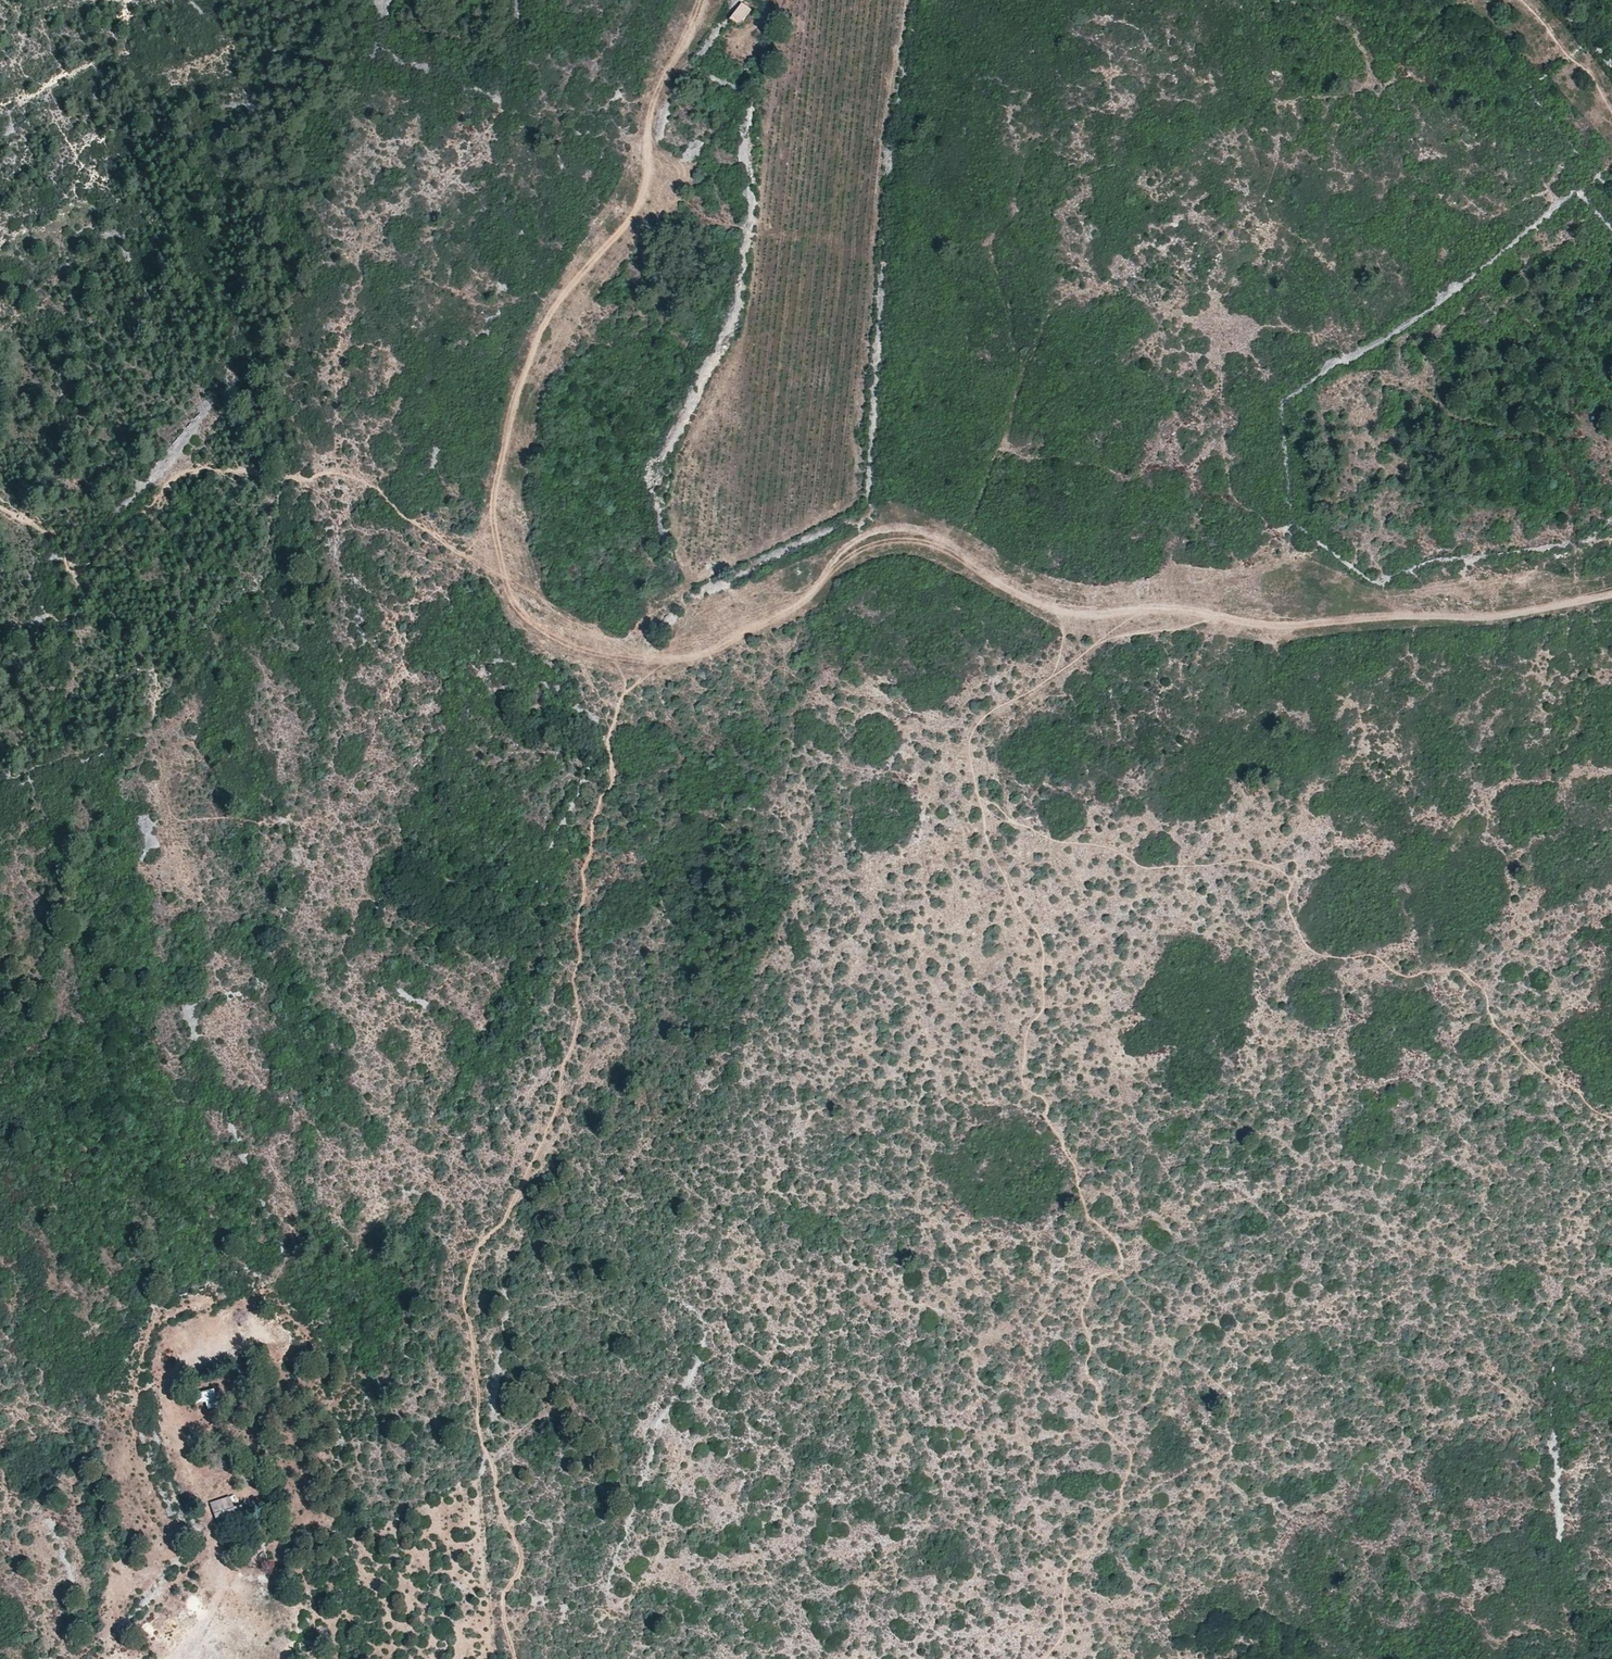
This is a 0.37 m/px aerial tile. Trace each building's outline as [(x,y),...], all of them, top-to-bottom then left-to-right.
[(743,2),(731,19),(741,26),(753,10),(743,2)] [(206,1403),(209,1411),(219,1407),(212,1389),(198,1395),(202,1404),(206,1403)] [(211,1502),(218,1528),(240,1522),(233,1496),(211,1502)]
